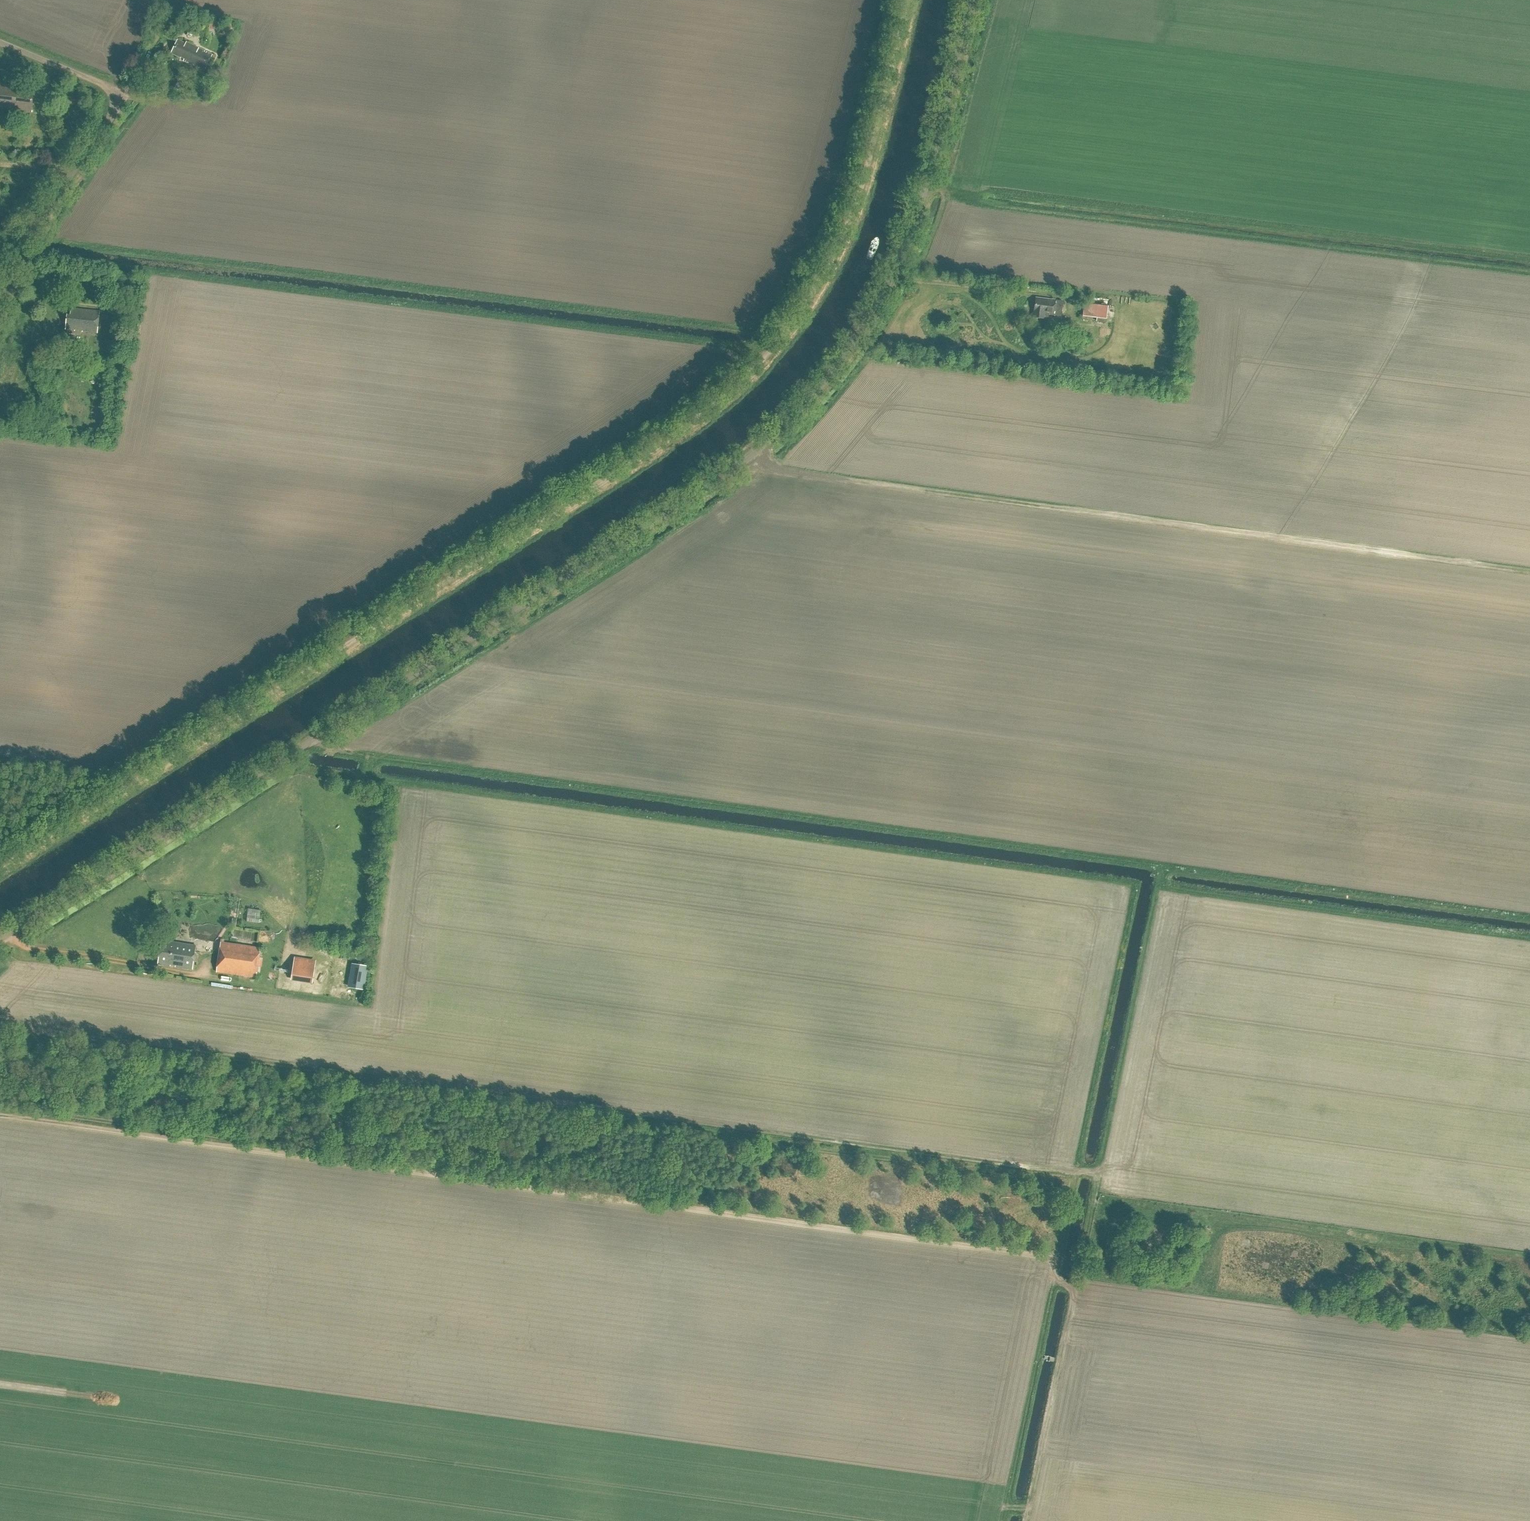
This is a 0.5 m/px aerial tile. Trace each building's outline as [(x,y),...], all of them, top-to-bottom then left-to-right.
[(211,20),(209,29),(223,31),(222,35),(229,36),(232,25),(211,20)] [(178,41),(171,54),(184,60),(184,62),(204,72),(212,56),(186,43),(186,45),(178,41)] [(188,80),(179,75),(172,88),(181,93),(188,80)] [(31,114),(34,89),(0,85),(0,110),(31,114)] [(1060,316),(1061,307),(1062,302),(1038,299),(1038,302),(1034,301),(1032,317),(1047,320),(1048,315),(1060,316)] [(1108,306),(1084,303),(1082,316),(1106,319),(1108,306)] [(66,316),(65,330),(97,334),(99,313),(71,310),(70,316),(66,316)] [(248,908),(246,920),(258,922),(260,909),(248,908)] [(215,939),(216,926),(192,923),(191,937),(215,939)] [(175,967),(192,970),(196,946),(173,942),(172,948),(161,946),(162,939),(161,939),(157,964),(170,966),(170,965),(175,966),(175,967)] [(254,978),(258,948),(219,943),(215,972),(254,978)] [(313,964),(293,961),(290,980),(310,982),(313,964)] [(364,989),(367,965),(351,962),(347,987),(364,989)]
